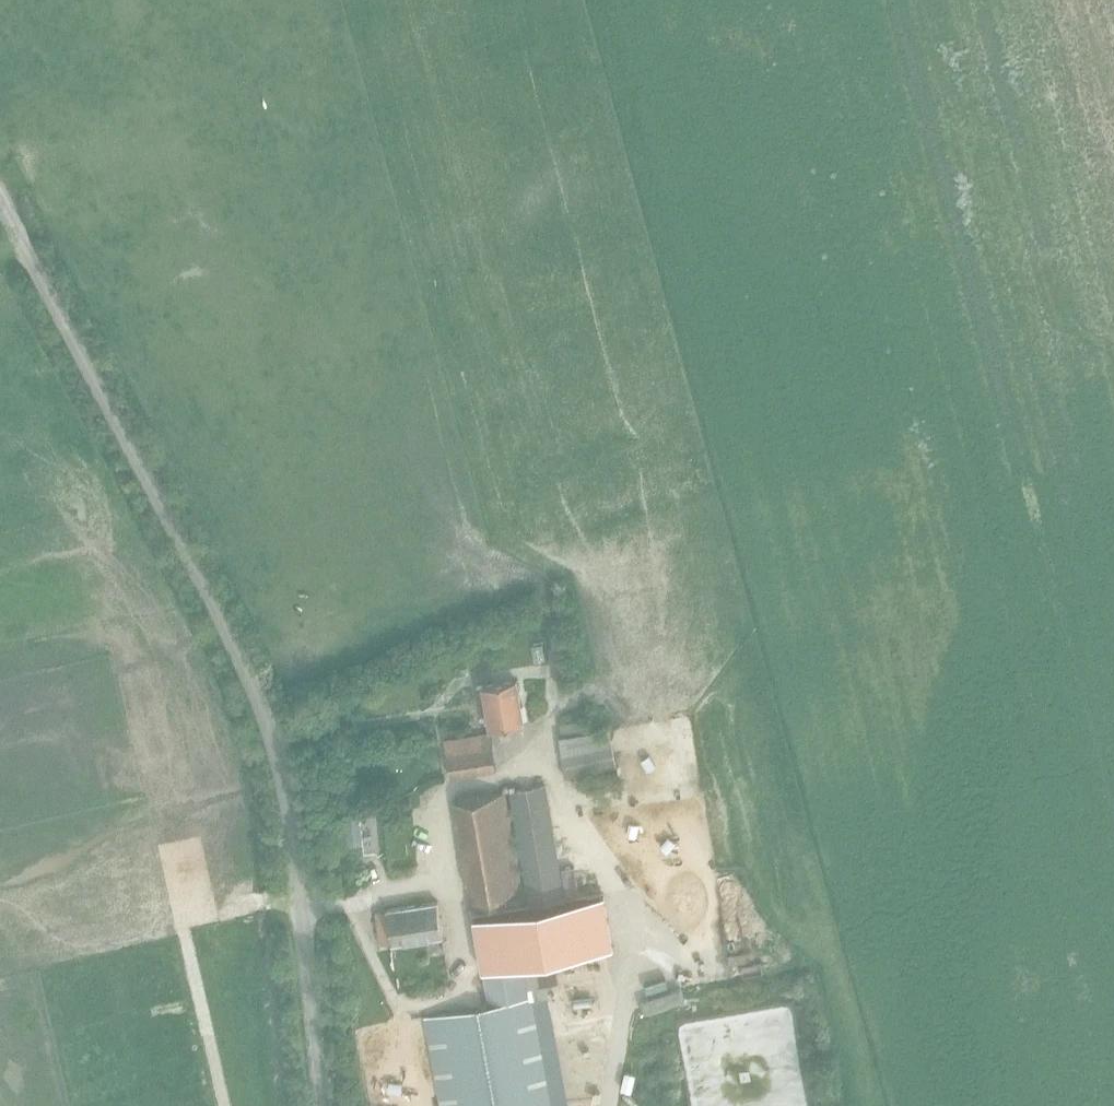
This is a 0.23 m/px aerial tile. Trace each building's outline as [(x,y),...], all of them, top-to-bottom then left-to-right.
[(489,728),(523,722),(516,680),(482,685),(489,728)] [(300,715),(308,711),(302,699),(294,702),(300,715)] [(559,737),(564,776),(617,769),(611,729),(559,737)] [(451,776),(497,768),(491,734),(445,741),(451,776)] [(530,904),(567,897),(546,784),(509,791),(530,904)] [(473,903),(524,894),(506,792),(455,800),(473,903)] [(530,904),(475,914),(484,968),(613,945),(604,892),(567,897),(530,904)] [(393,943),(443,934),(437,899),(386,908),(386,909),(376,911),(381,944),(393,941),(393,943)] [(543,1038),(535,996),(530,997),(524,961),(484,968),(491,1005),(426,1016),(441,1105),(554,1105),(546,1060),(543,1038)]
